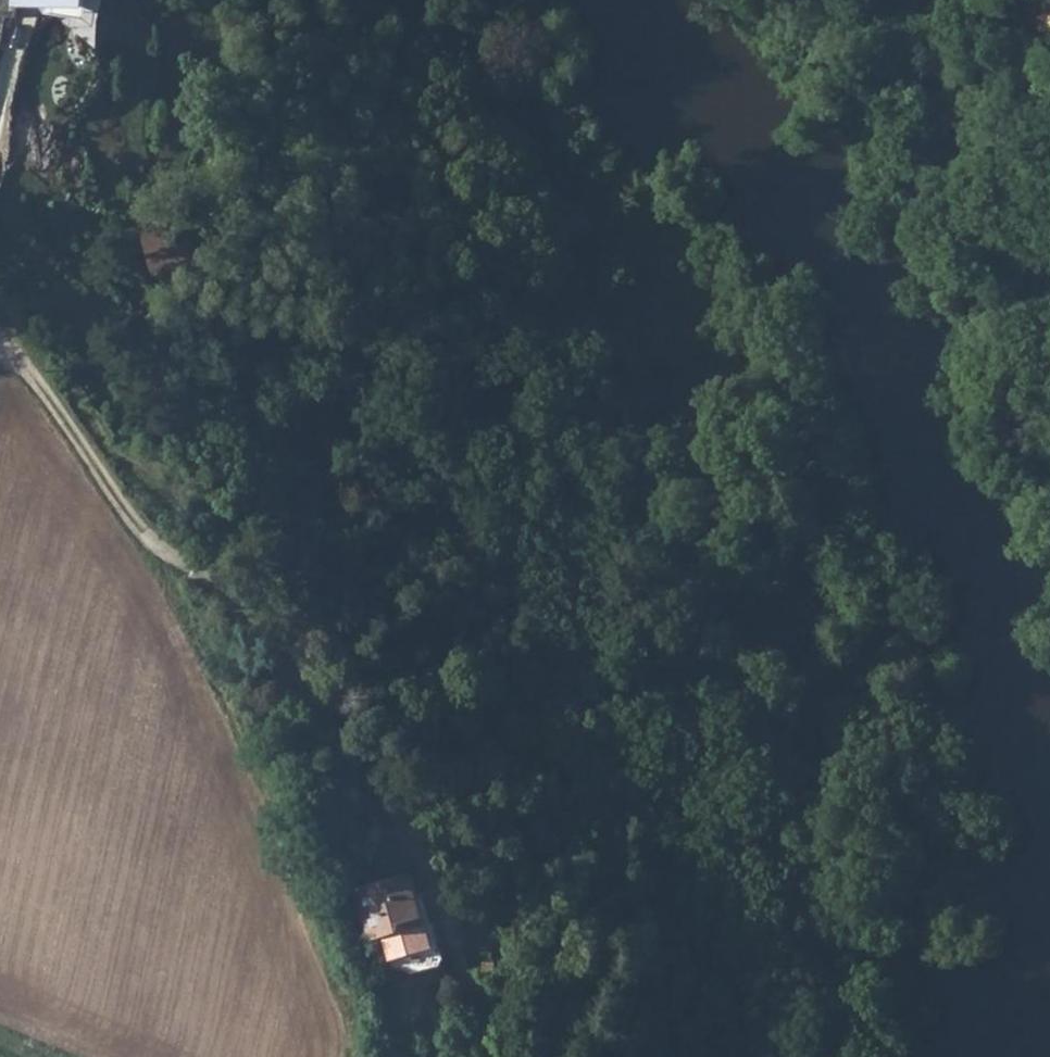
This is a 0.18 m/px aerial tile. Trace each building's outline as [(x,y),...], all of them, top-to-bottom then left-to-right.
[(422,873),(372,886),(385,940),(436,927),(422,873)]
